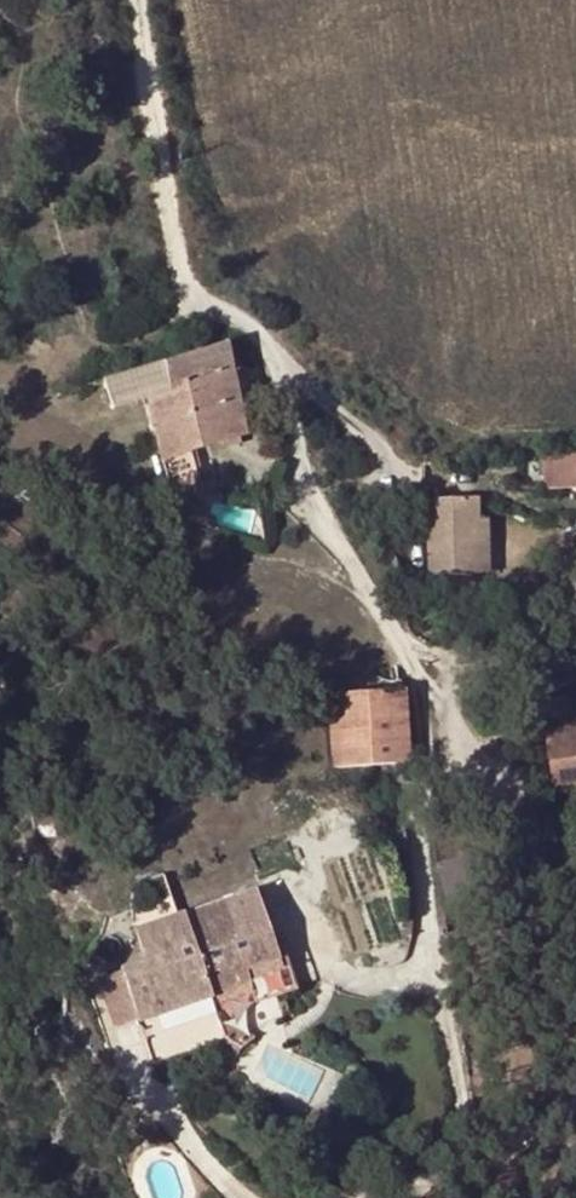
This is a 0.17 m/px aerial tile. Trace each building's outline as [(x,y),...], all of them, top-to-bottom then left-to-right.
[(230,372),(210,380),(220,412),(243,406),(230,372)] [(210,380),(149,398),(161,428),(220,412),(210,380)] [(111,441),(140,435),(161,428),(149,398),(102,414),(111,441)] [(243,406),(220,412),(234,448),(256,441),(243,406)] [(161,428),(140,435),(157,487),(238,462),(234,448),(220,412),(161,428)] [(485,532),(459,531),(457,544),(460,569),(486,566),(485,532)] [(460,569),(457,544),(437,545),(436,569),(441,572),(460,569)] [(537,719),(562,800),(575,795),(575,706),(537,719)] [(324,749),(338,815),(399,806),(383,733),(324,749)] [(333,857),(349,949),(401,941),(385,848),(333,857)] [(251,1045),(257,1043),(251,1074),(255,1090),(307,1102),(339,1093),(346,1062),(229,1036),(279,1022),(283,1006),(262,1002),(258,990),(297,979),(300,966),(277,885),(150,921),(161,959),(115,971),(110,995),(119,1026),(148,1033),(142,1057),(153,1060),(226,1039),(251,1045)]
